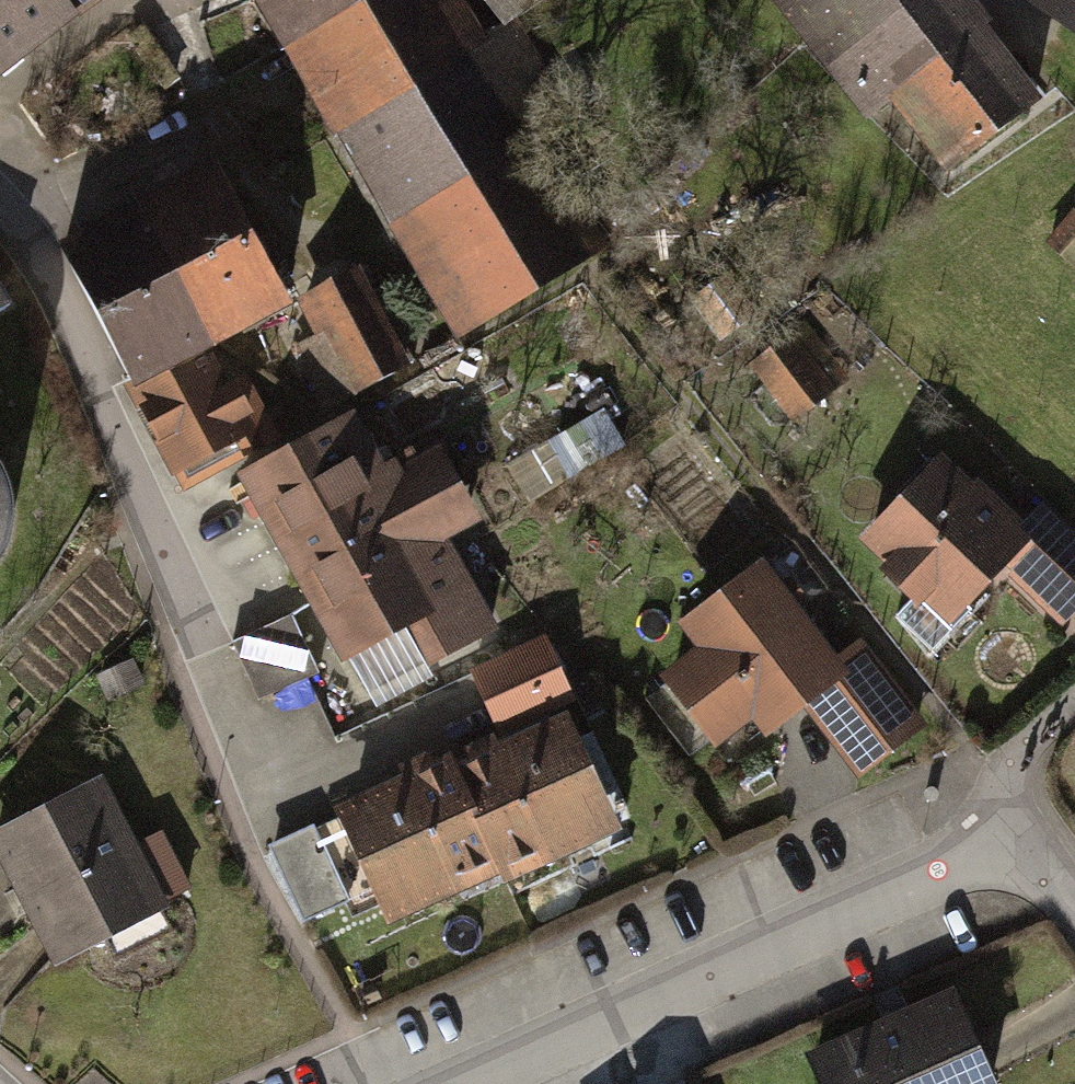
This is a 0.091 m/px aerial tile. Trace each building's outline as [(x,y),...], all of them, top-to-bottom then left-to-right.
[(125,0),(0,0),(0,91),(125,0)] [(467,350),(641,250),(514,29),(496,39),(473,0),(265,0),(467,350)] [(987,0),(780,0),(871,129),(904,105),(958,182),(1063,108),(987,0)] [(1033,4),(1074,31),(1074,0),(1036,0),(1033,4)] [(245,164),(76,257),(200,481),(274,440),(231,361),(314,316),(365,409),(427,375),(368,269),(318,297),(245,164)] [(11,308),(0,289),(0,314),(11,308)] [(819,344),(765,383),(804,436),(858,397),(819,344)] [(546,446),(564,478),(626,441),(608,410),(546,446)] [(385,415),(258,488),(367,674),(439,632),(459,667),(512,636),(462,550),(497,530),(453,454),(419,473),(385,415)] [(962,458),(876,541),(970,640),(1021,592),(1064,637),(1074,626),(1074,524),(1058,506),(1031,531),(962,458)] [(10,533),(12,509),(7,482),(0,472),(0,555),(10,533)] [(851,657),(777,565),(692,634),(711,656),(680,681),(738,752),(769,728),(783,746),(814,721),(865,784),(934,728),(866,645),(851,657)] [(550,633),(472,667),(501,734),(579,700),(550,633)] [(589,721),(364,819),(414,932),(638,834),(589,721)] [(0,846),(0,848),(66,976),(182,917),(115,787),(0,846)] [(819,1058),(832,1083),(1020,1083),(974,986),(819,1058)]
